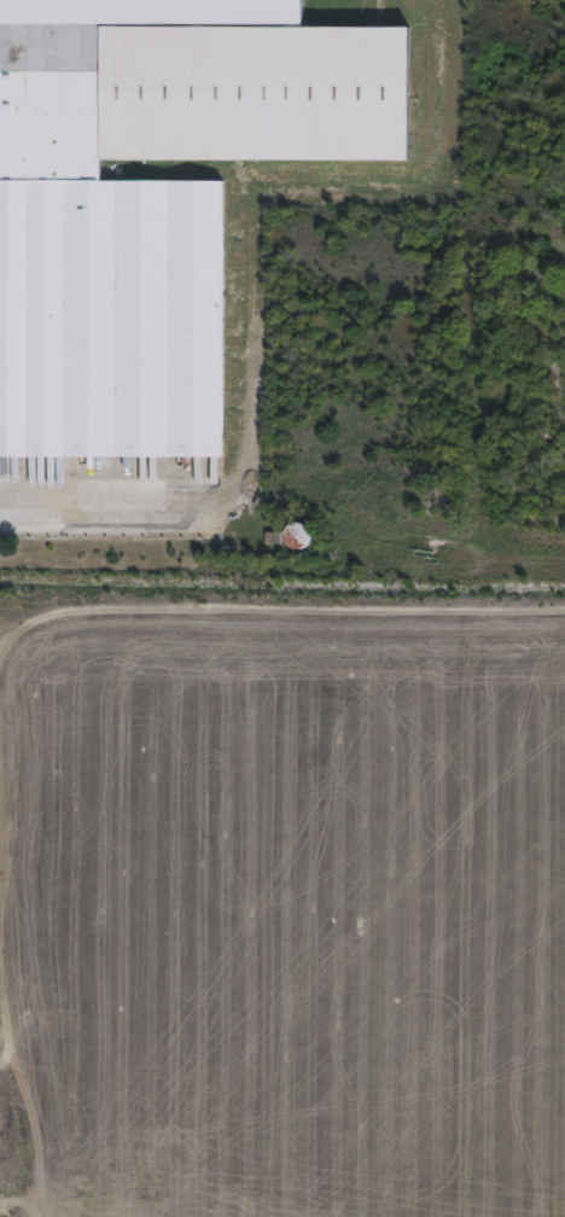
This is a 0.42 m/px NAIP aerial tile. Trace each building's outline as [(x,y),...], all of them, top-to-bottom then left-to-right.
[(221,459),(0,458),(0,0),(296,0),(296,25),(413,25),(413,161),(105,161),(105,181),(221,181),(221,452),(221,459)]
